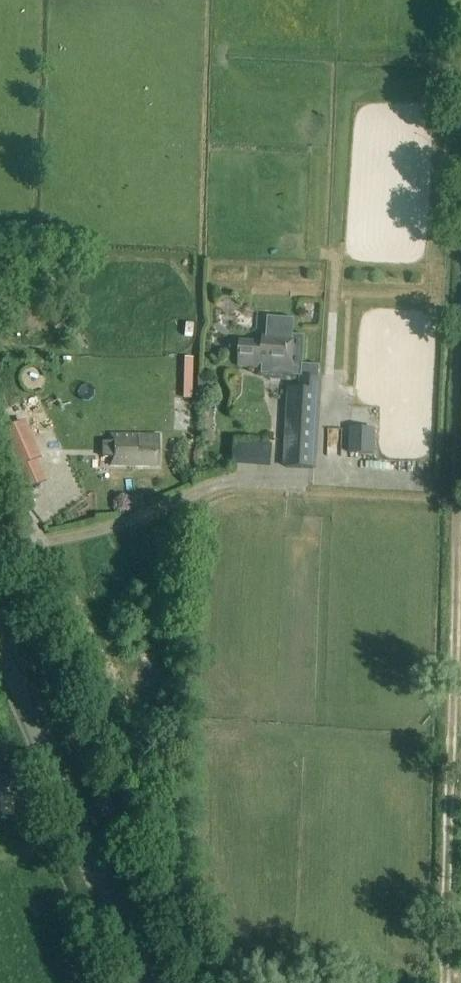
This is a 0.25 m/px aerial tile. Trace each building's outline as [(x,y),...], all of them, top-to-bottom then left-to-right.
[(241,359),(240,367),(261,369),(261,373),(316,378),(317,367),(300,365),(302,338),(290,337),(291,323),(265,321),(264,335),(263,335),(263,344),(240,343),(239,359),(241,359)] [(299,377),(298,390),(287,389),(283,468),(317,470),(323,379),(299,377)] [(212,379),(197,379),(197,400),(212,400),(212,379)] [(0,432),(0,448),(20,494),(46,483),(37,461),(41,459),(24,421),(0,432)] [(353,425),(352,451),(378,452),(379,425),(353,425)] [(110,435),(110,443),(103,443),(103,458),(110,458),(110,467),(159,468),(159,446),(158,446),(158,435),(110,435)] [(240,463),(274,463),(274,441),(240,440),(240,463)] [(10,789),(10,772),(0,772),(0,789),(10,789)]
